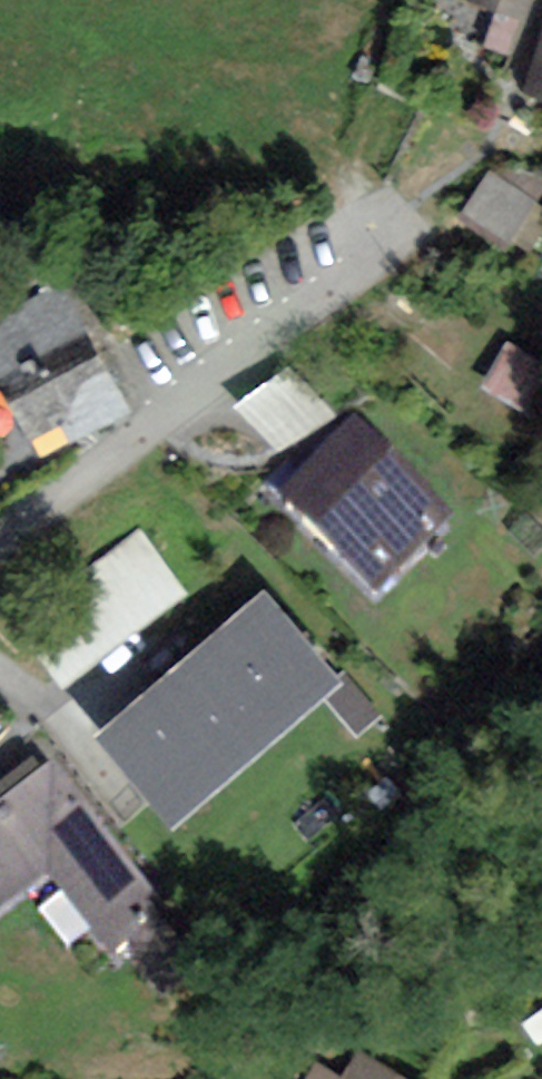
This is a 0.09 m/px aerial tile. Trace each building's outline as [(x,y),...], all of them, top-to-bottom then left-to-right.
[(522,18),(528,0),(475,0),(522,18)] [(525,90),(541,95),(541,41),(525,90)] [(492,172),(468,210),(522,243),(541,210),(541,203),(492,172)] [(0,324),(0,382),(20,429),(64,411),(71,427),(120,407),(72,294),(0,324)] [(486,385),(538,415),(541,407),(541,362),(510,343),(486,385)] [(453,522),(358,427),(284,500),(379,596),(453,522)] [(188,585),(149,524),(30,601),(69,662),(188,585)] [(340,672),(270,590),(102,730),(171,813),(340,672)] [(50,885),(111,962),(124,952),(154,991),(203,952),(62,771),(0,819),(0,924),(50,885)] [(360,1048),(341,1078),(317,1064),(308,1078),(411,1078),(360,1048)]
